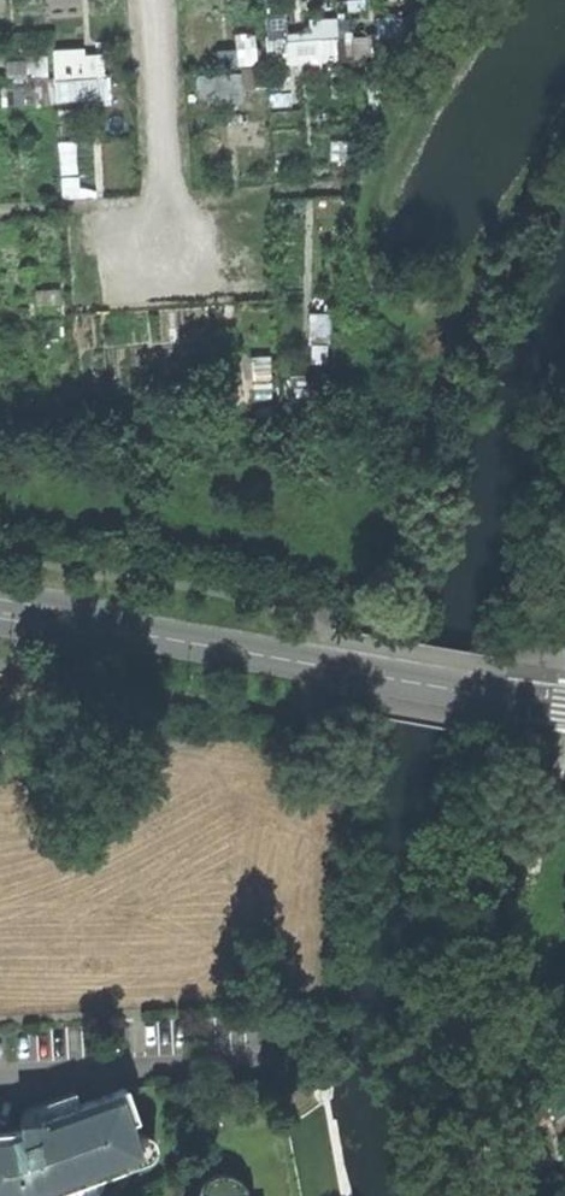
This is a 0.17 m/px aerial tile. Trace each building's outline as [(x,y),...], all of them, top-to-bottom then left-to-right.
[(295,62),(353,59),(351,17),(310,19),(311,42),(294,43),(295,62)] [(54,50),(56,77),(105,73),(103,46),(54,50)] [(141,1152),(131,1121),(135,1119),(124,1087),(39,1117),(38,1124),(21,1124),(20,1128),(0,1130),(0,1195),(12,1195),(21,1195),(44,1195),(121,1169),(119,1159),(141,1152)] [(248,1193),(245,1183),(240,1177),(232,1172),(222,1171),(212,1173),(206,1179),(200,1187),(198,1195),(199,1195),(248,1195),(248,1193)]
